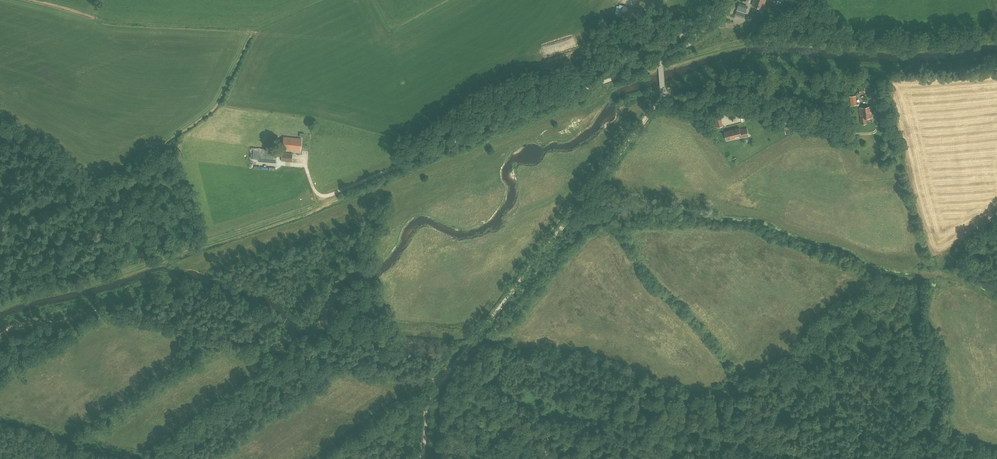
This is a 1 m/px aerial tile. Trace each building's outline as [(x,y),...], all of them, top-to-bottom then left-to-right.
[(762,0),(754,0),(752,5),(763,9),(765,1),(762,0)] [(747,7),(739,4),(737,9),(746,12),(747,7)] [(617,15),(641,20),(643,10),(620,5),(617,15)] [(865,118),(872,117),(871,106),(859,108),(861,124),(866,123),(865,118)] [(729,132),(725,132),(727,139),(735,137),(735,135),(740,134),(741,137),(748,136),(746,128),(747,128),(747,127),(739,129),(739,128),(739,127),(728,130),(728,131),(729,132)] [(300,150),(302,139),(283,137),(282,148),(300,150)] [(264,162),(276,162),(277,153),(265,152),(264,162)] [(293,153),(282,152),(281,161),(292,162),(293,153)]
